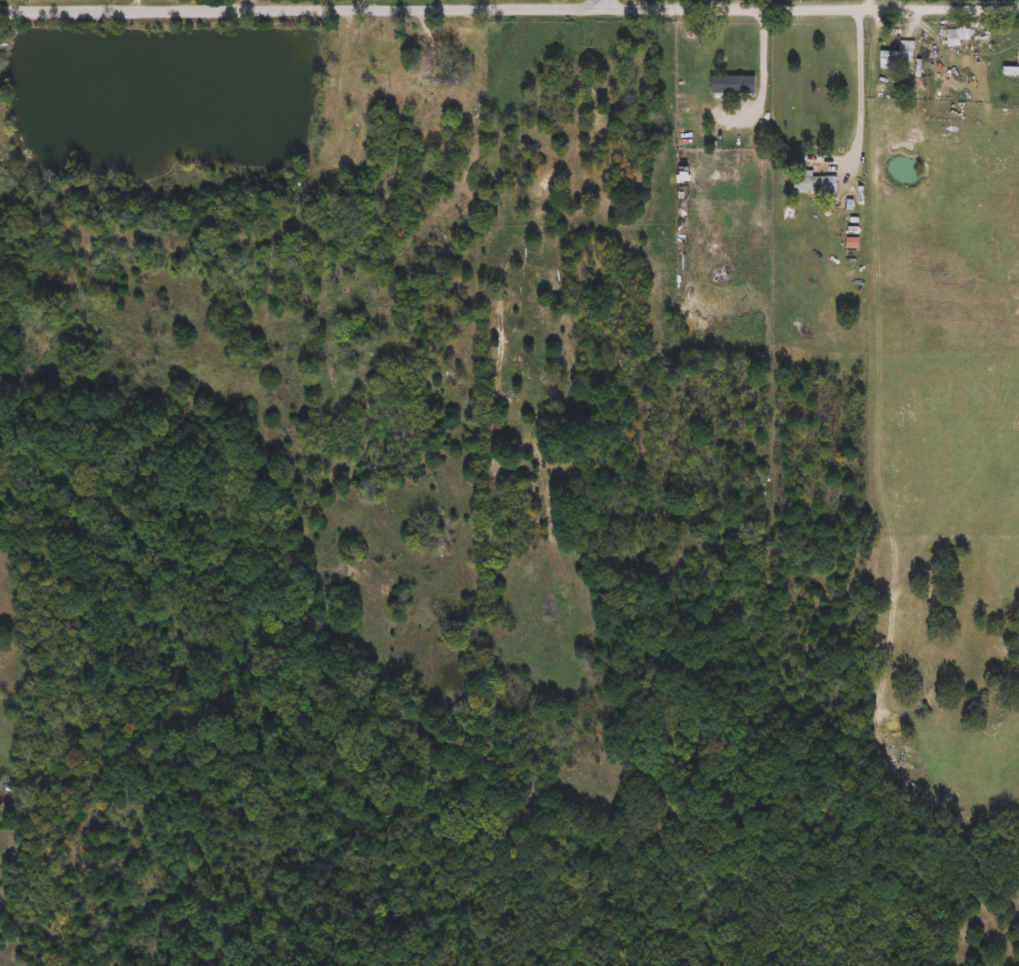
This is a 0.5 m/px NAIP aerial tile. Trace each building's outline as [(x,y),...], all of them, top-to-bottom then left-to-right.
[(881,61),(881,52),(913,52),(913,61),(881,61)] [(1004,67),(1018,67),(1018,77),(1004,77),(1004,67)] [(757,77),(757,94),(710,94),(710,77),(757,77)] [(837,192),(793,192),(793,175),(837,175),(837,192)]
